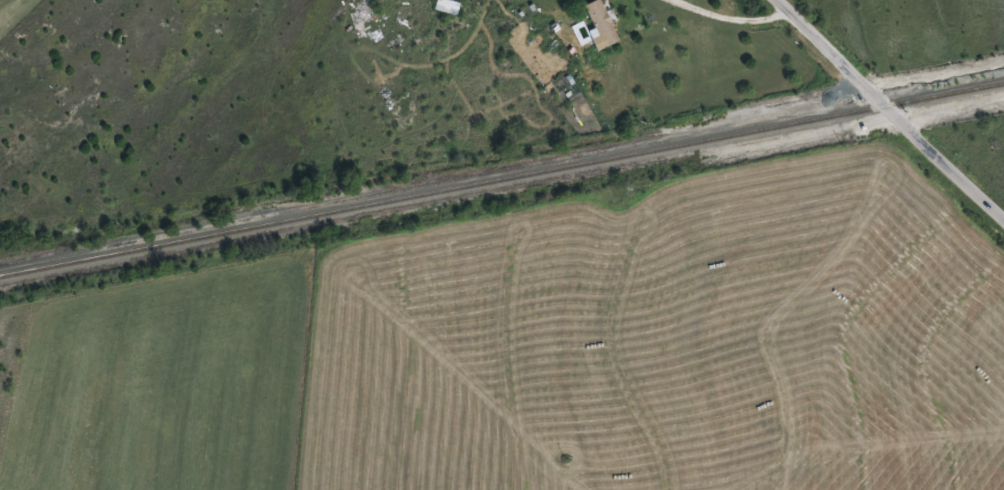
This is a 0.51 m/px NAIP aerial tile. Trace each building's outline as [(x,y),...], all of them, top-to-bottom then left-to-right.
[(452,16),(456,3),(446,0),(434,0),(431,10),(452,16)] [(597,0),(592,0),(580,5),(599,48),(615,41),(597,0)]
